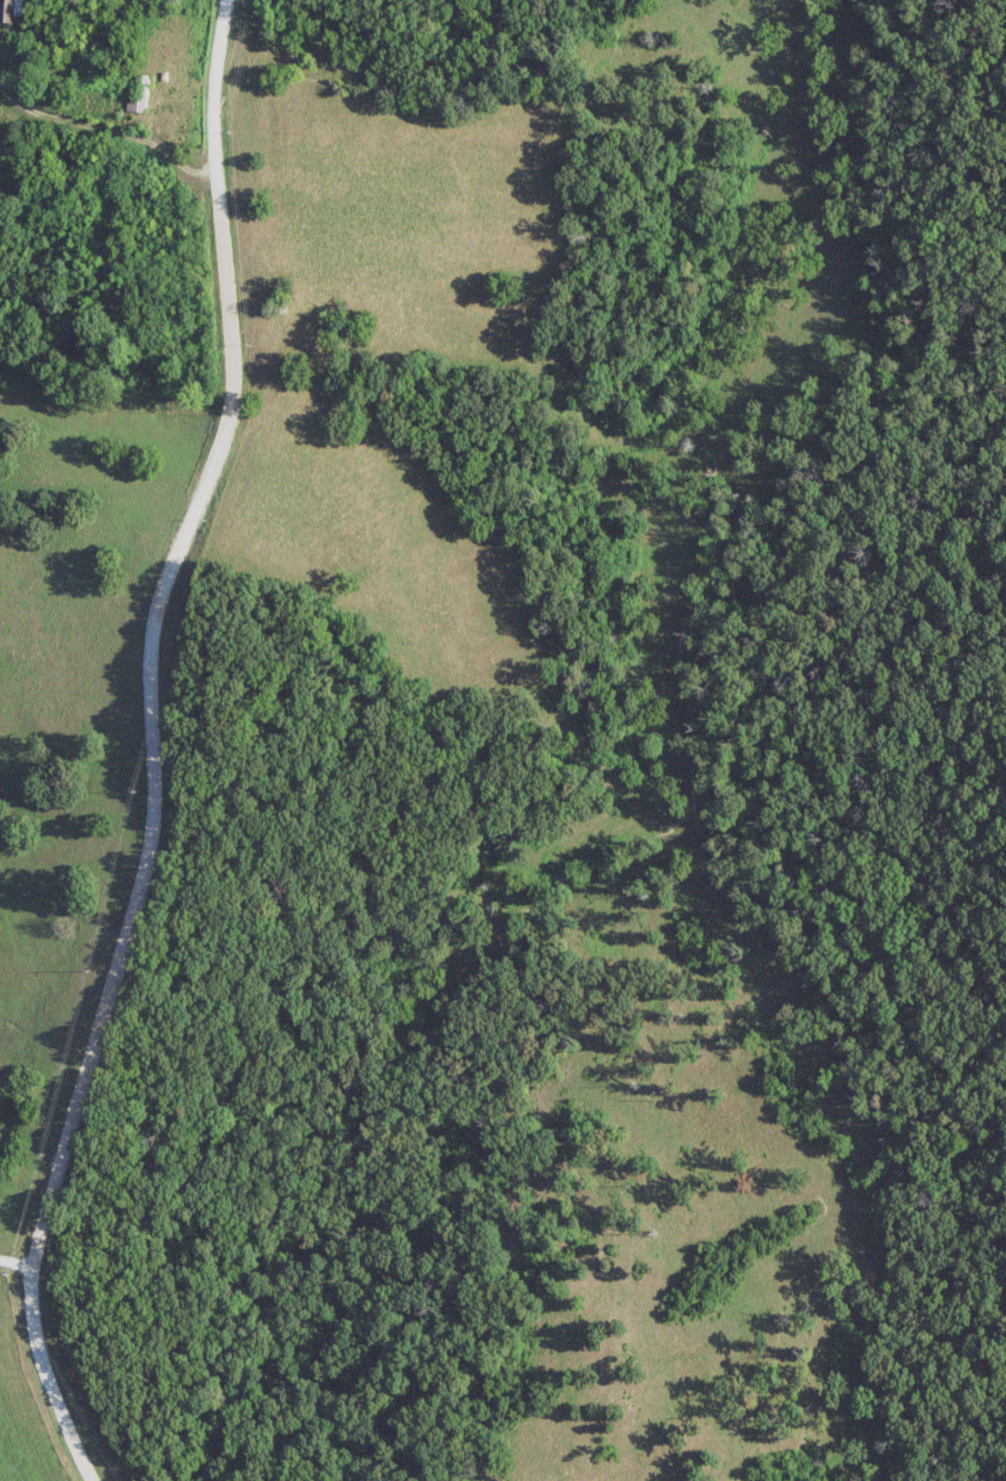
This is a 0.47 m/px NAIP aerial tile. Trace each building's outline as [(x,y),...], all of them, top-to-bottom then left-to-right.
[(14,0),(0,0),(0,22),(12,23),(14,0)] [(147,112),(147,75),(139,75),(139,99),(126,99),(126,112),(147,112)]
